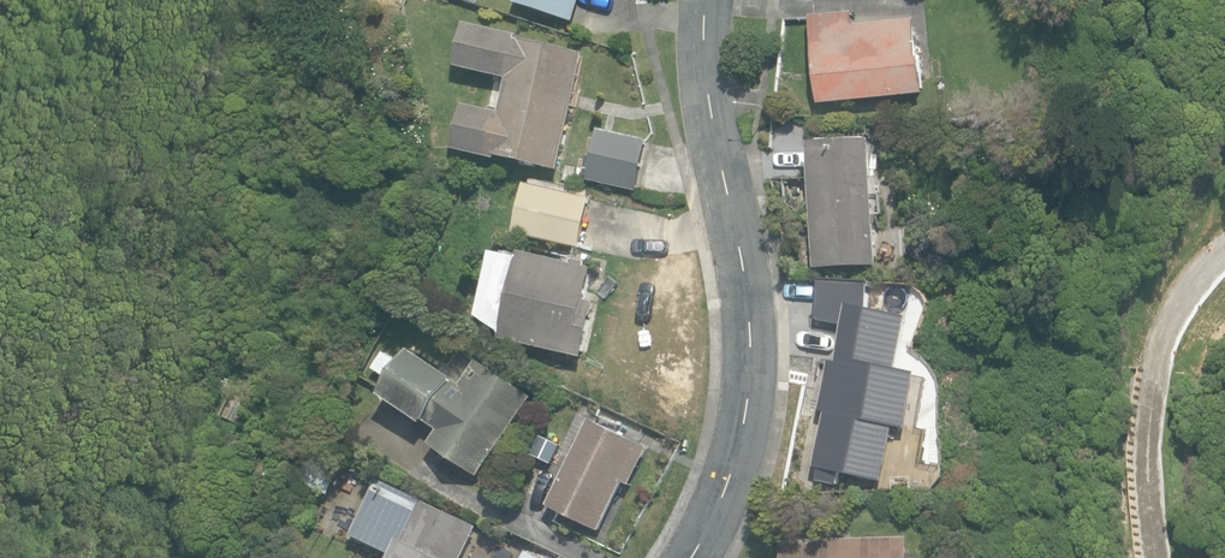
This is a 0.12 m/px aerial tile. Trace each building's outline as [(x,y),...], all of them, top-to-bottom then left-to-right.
[(574,22),(581,0),(516,0),(515,3),(574,22)] [(811,18),(820,104),(925,92),(917,20),(855,27),(853,13),(811,18)] [(454,147),(559,171),(586,53),(518,38),(519,34),(466,23),(456,67),(510,79),(503,113),(464,104),(454,147)] [(588,180),(637,191),(648,140),(599,129),(588,180)] [(815,149),(821,273),(883,271),(877,145),(871,145),(870,141),(821,143),(822,149),(815,149)] [(516,234),(580,248),(591,198),(527,183),(516,234)] [(504,339),(584,356),(596,303),(587,301),(594,268),(586,267),(587,264),(575,261),(574,265),(523,254),(504,339)] [(826,319),(875,323),(878,284),(828,280),(826,319)] [(431,443),(479,475),(532,397),(479,361),(463,385),(415,352),(386,395),(439,431),(431,443)] [(390,380),(399,364),(383,355),(374,371),(390,380)] [(907,429),(917,381),(832,363),(822,409),(827,409),(814,468),(882,482),(894,426),(907,429)] [(552,511),(602,535),(627,485),(634,489),(652,451),(595,423),(552,511)] [(535,449),(553,458),(559,444),(542,435),(535,449)] [(480,531),(383,481),(354,537),(393,557),(392,557),(466,557),(480,531)] [(784,557),(909,557),(909,538),(784,543),(784,557)]
